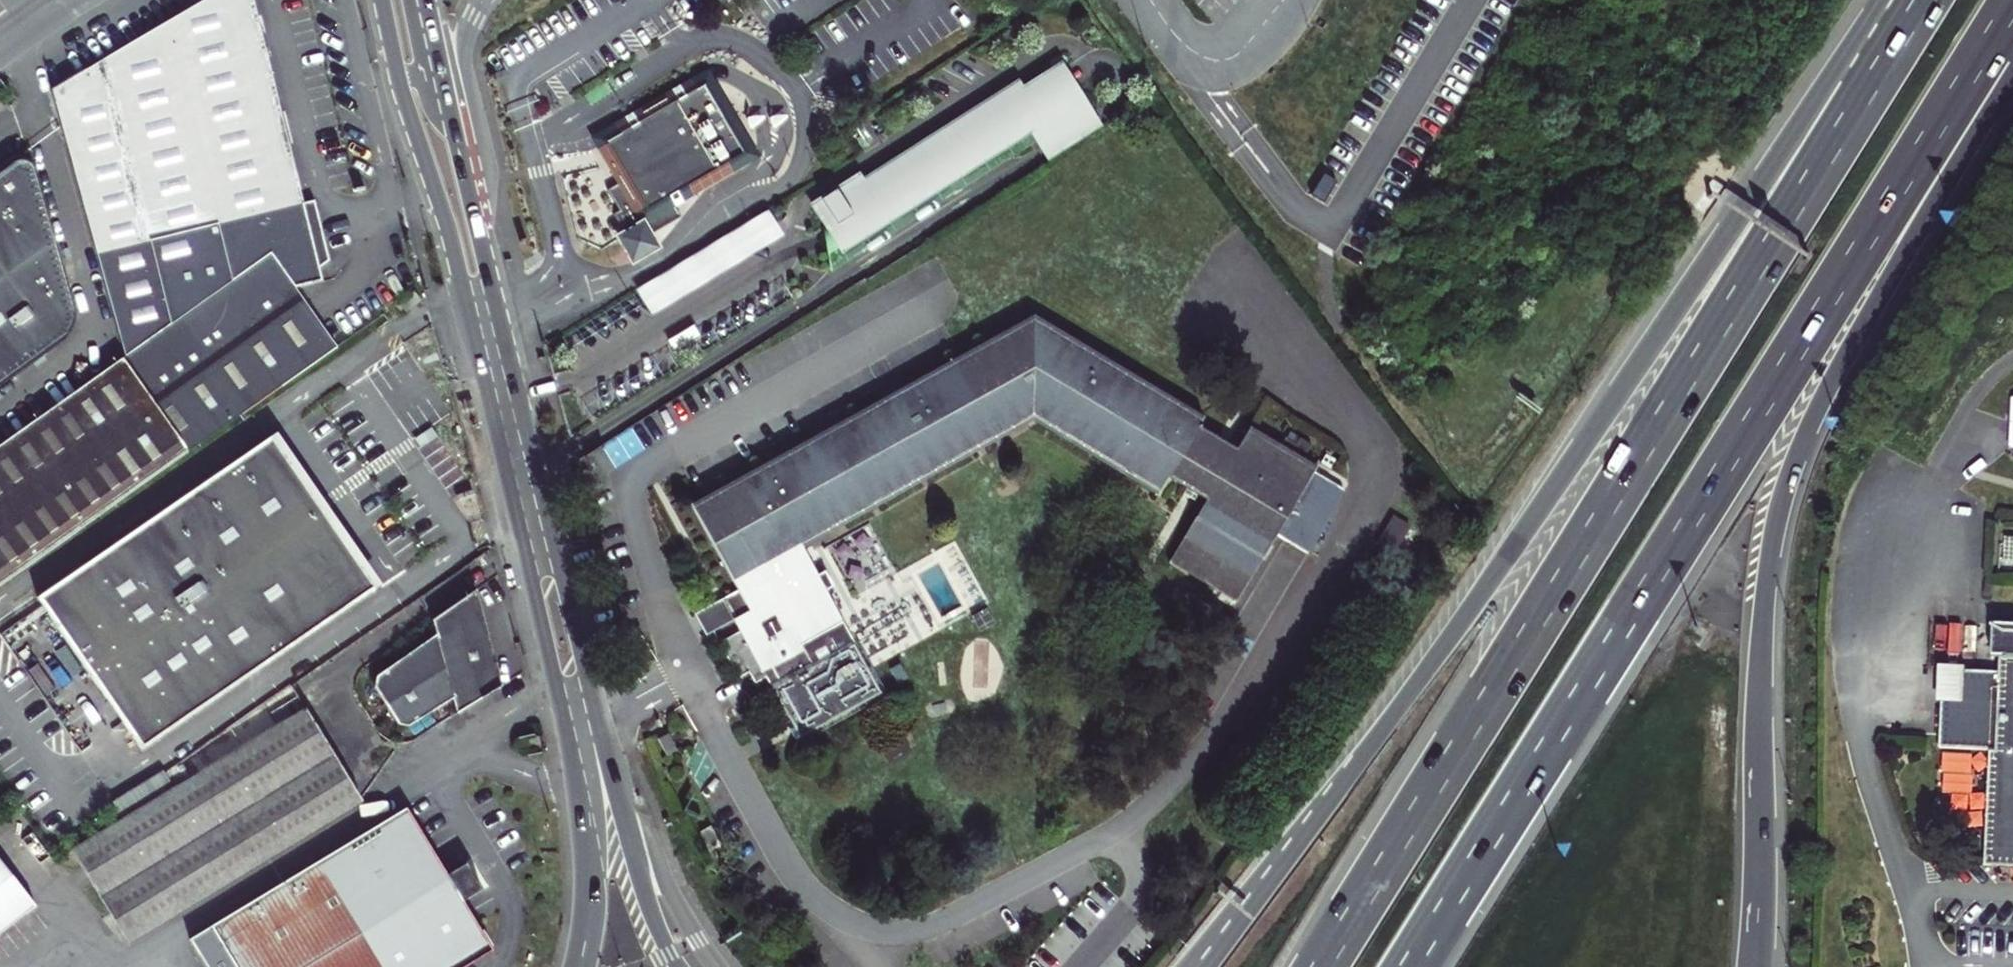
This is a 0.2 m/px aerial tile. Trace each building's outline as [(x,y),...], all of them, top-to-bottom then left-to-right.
[(101,262),(298,207),(295,196),(294,196),(262,61),(261,61),(256,39),(258,38),(255,24),(254,25),(248,0),(219,0),(110,70),(58,109),(101,262)] [(1062,61),(1023,85),(1027,91),(1048,78),(1064,105),(1082,94),(1062,61)] [(1019,79),(814,208),(838,247),(1030,127),(1034,133),(1041,145),(1094,112),(1082,94),(1064,105),(1048,78),(1027,91),(1023,85),(1019,79)] [(617,174),(621,181),(607,190),(619,210),(613,213),(621,227),(624,226),(627,232),(621,236),(634,258),(657,245),(648,231),(652,229),(654,231),(682,215),(674,201),(749,158),(706,84),(665,108),(600,146),(612,165),(617,174)] [(1094,112),(1041,145),(1045,152),(1050,159),(1103,126),(1098,120),(1094,112)] [(1034,133),(1030,127),(838,247),(842,253),(1034,133)] [(58,340),(73,330),(75,313),(37,181),(27,163),(12,165),(0,174),(0,382),(58,340)] [(322,264),(308,204),(301,206),(298,207),(101,262),(131,360),(277,258),(295,283),(316,283),(314,271),(322,264)] [(769,208),(635,288),(651,314),(785,235),(769,208)] [(277,258),(131,360),(0,451),(0,590),(343,352),(295,283),(277,258)] [(405,310),(410,317),(425,307),(420,299),(405,310)] [(766,677),(770,684),(768,692),(795,741),(802,742),(883,698),(884,691),(858,642),(852,640),(826,592),(833,587),(825,572),(817,576),(799,543),(1032,414),(1160,491),(1170,474),(1189,485),(1184,494),(1194,500),(1199,492),(1208,497),(1172,558),(1238,598),(1275,536),(1306,553),(1309,554),(1345,491),(1247,432),(1234,454),(1195,431),(1200,423),(1033,322),(693,510),(738,591),(728,596),(740,617),(737,619),(743,630),(723,641),(722,648),(738,678),(749,673),(755,684),(766,677)] [(694,326),(668,342),(673,352),(700,336),(694,326)] [(272,430),(269,432),(375,582),(378,580),(272,430)] [(269,432),(38,595),(144,745),(375,582),(269,432)] [(1392,550),(1407,524),(1393,516),(1378,542),(1392,550)] [(475,594),(428,626),(433,638),(374,678),(370,694),(396,732),(411,730),(457,702),(461,713),(499,690),(495,672),(475,594)] [(737,619),(740,617),(728,596),(694,615),(706,636),(737,619)] [(900,601),(852,627),(866,652),(914,627),(900,601)] [(2012,866),(2012,626),(1993,625),(1992,657),(2001,658),(2000,673),(1966,672),(1962,672),(1961,702),(1942,701),(1942,702),(1940,750),(1990,752),(1990,754),(1996,754),(1992,833),(1985,833),(1984,847),(1992,847),(1991,861),(1996,861),(1996,866),(2012,866)] [(1961,702),(1962,672),(1966,672),(1966,667),(1939,665),(1937,702),(1942,702),(1942,701),(1961,702)] [(127,944),(361,803),(304,709),(71,850),(127,944)] [(523,738),(524,748),(542,745),(541,736),(523,738)] [(664,757),(673,754),(667,736),(658,739),(664,757)] [(216,924),(242,966),(459,966),(483,952),(492,947),(464,901),(481,890),(466,865),(448,876),(408,810),(216,924)] [(713,847),(721,843),(712,827),(703,831),(713,847)] [(0,878),(0,934),(27,914),(0,878)]
